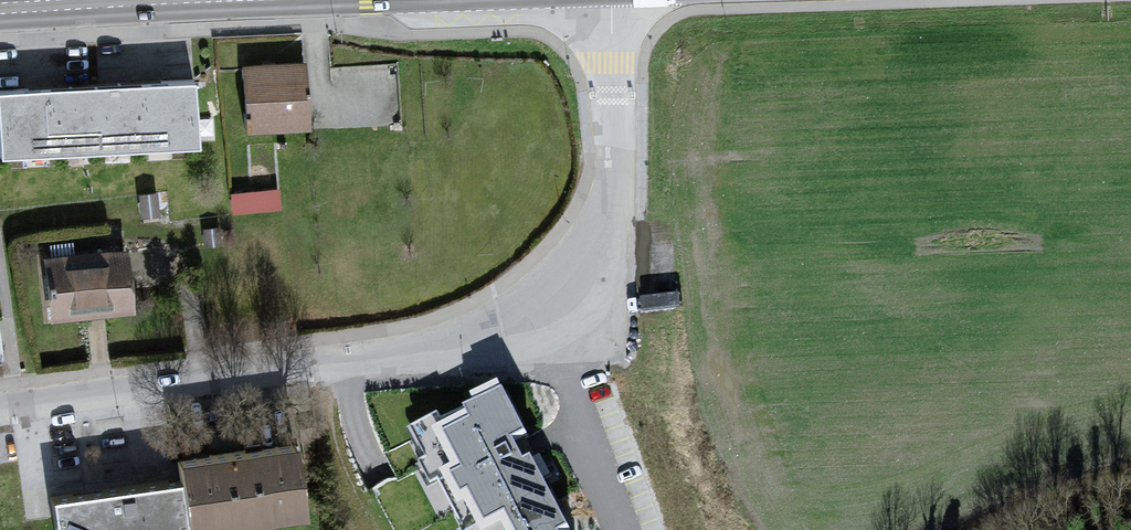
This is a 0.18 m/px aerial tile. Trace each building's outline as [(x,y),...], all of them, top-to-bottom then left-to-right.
[(301,61),(242,64),(243,131),(307,130),(301,61)] [(194,81),(0,92),(0,156),(197,146),(194,81)] [(279,210),(278,189),(231,193),(232,213),(279,210)] [(159,191),(136,194),(138,219),(161,217),(159,191)] [(219,227),(203,229),(205,247),(221,245),(219,227)] [(133,313),(126,250),(45,258),(51,321),(133,313)] [(506,390),(417,434),(465,529),(577,529),(506,390)] [(297,449),(180,464),(190,529),(201,529),(306,516),(297,449)] [(179,483),(53,501),(57,529),(185,529),(179,483)]
